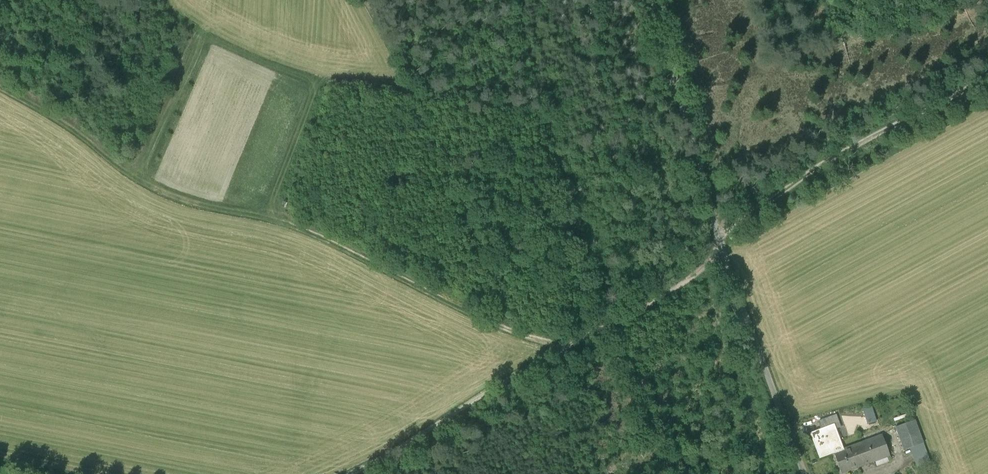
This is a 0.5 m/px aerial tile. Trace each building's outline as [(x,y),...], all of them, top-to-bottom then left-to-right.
[(836,415),(831,417),(833,424),(834,428),(840,426),(836,415)] [(831,417),(818,422),(821,429),(833,424),(831,417)] [(915,420),(896,427),(904,450),(911,448),(923,443),(915,420)] [(821,429),(810,433),(817,453),(831,447),(833,453),(842,450),(834,428),(833,424),(821,429)] [(881,435),(850,447),(858,467),(889,455),(881,435)] [(923,443),(911,448),(917,465),(929,460),(923,443)] [(819,458),(833,453),(831,447),(817,453),(819,458)] [(842,450),(833,453),(841,473),(858,467),(850,447),(842,450)]
